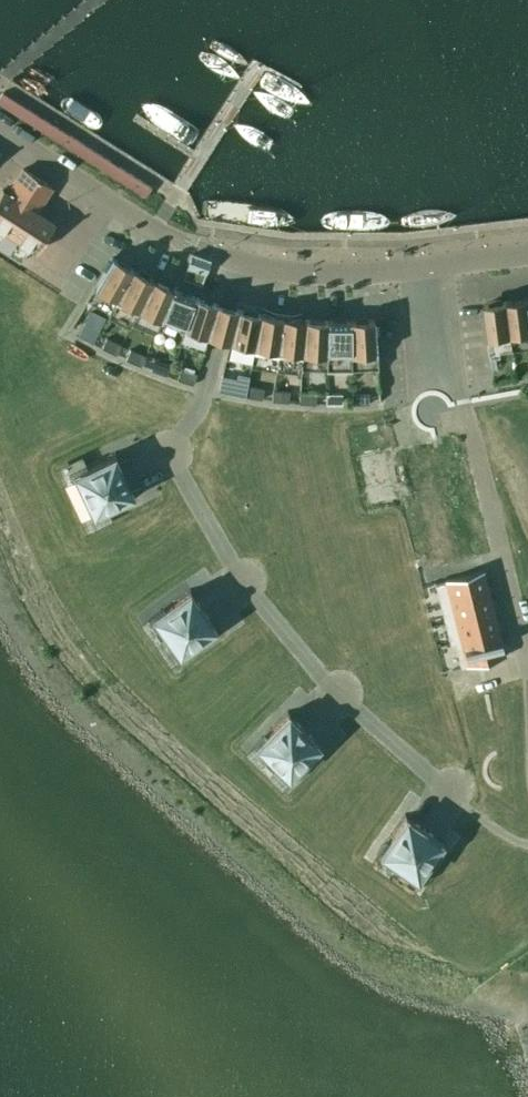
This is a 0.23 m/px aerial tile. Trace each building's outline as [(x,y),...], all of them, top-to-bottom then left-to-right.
[(145,199),(150,190),(0,95),(0,106),(145,199)] [(19,261),(29,246),(35,250),(53,222),(35,210),(51,186),(22,167),(7,192),(1,188),(0,190),(0,249),(19,261)] [(200,283),(208,259),(191,253),(183,277),(200,283)] [(113,301),(131,268),(111,256),(91,289),(113,301)] [(113,301),(135,312),(151,278),(131,268),(113,301)] [(135,312),(158,323),(172,288),(151,278),(135,312)] [(158,323),(181,331),(194,296),(172,288),(158,323)] [(205,339),(206,335),(216,303),(194,296),(181,331),(205,339)] [(507,301),(511,338),(527,336),(527,298),(507,301)] [(497,340),(511,338),(507,301),(483,304),(490,359),(500,357),(497,340)] [(228,341),(236,308),(226,305),(216,303),(206,335),(218,338),(228,341)] [(236,308),(228,341),(227,345),(251,350),(259,313),(236,308)] [(105,316),(91,309),(78,335),(92,342),(105,316)] [(281,316),(259,313),(251,350),(276,354),(281,316)] [(304,319),(281,316),(276,354),(301,356),(304,319)] [(350,319),(350,357),(375,356),(373,318),(350,319)] [(327,320),(304,319),(301,356),(326,357),(327,320)] [(326,357),(350,357),(350,319),(327,320),(326,357)] [(115,354),(120,344),(105,337),(100,347),(115,354)] [(140,365),(144,355),(129,348),(124,359),(140,365)] [(165,375),(169,364),(154,359),(150,369),(165,375)] [(192,383),(195,373),(180,368),(176,379),(192,383)] [(221,375),(218,390),(244,395),(248,375),(237,373),(236,378),(221,375)] [(245,396),(261,398),(263,387),(246,385),(245,396)] [(271,400),(287,402),(288,390),(272,389),(271,400)] [(298,403),(315,403),(315,392),(299,391),(298,403)] [(352,404),(368,403),(368,392),(351,393),(352,404)] [(325,404),(341,404),(341,393),(324,393),(325,404)] [(117,455),(114,450),(68,472),(90,519),(137,496),(134,491),(131,493),(114,456),(117,455)] [(385,452),(358,458),(369,504),(396,498),(385,452)] [(485,570),(480,571),(439,582),(434,583),(449,643),(453,642),(460,666),(503,655),(485,570)] [(147,616),(162,638),(202,610),(190,593),(192,591),(189,587),(147,616)] [(202,610),(162,638),(177,659),(219,629),(216,624),(213,626),(202,610)] [(291,712),(287,709),(250,745),(287,782),(323,745),(319,741),(317,743),(288,715),(291,712)] [(374,854),(395,869),(423,829),(406,817),(408,815),(404,812),(374,854)] [(423,829),(395,869),(417,884),(446,841),(442,838),(440,841),(423,829)]
